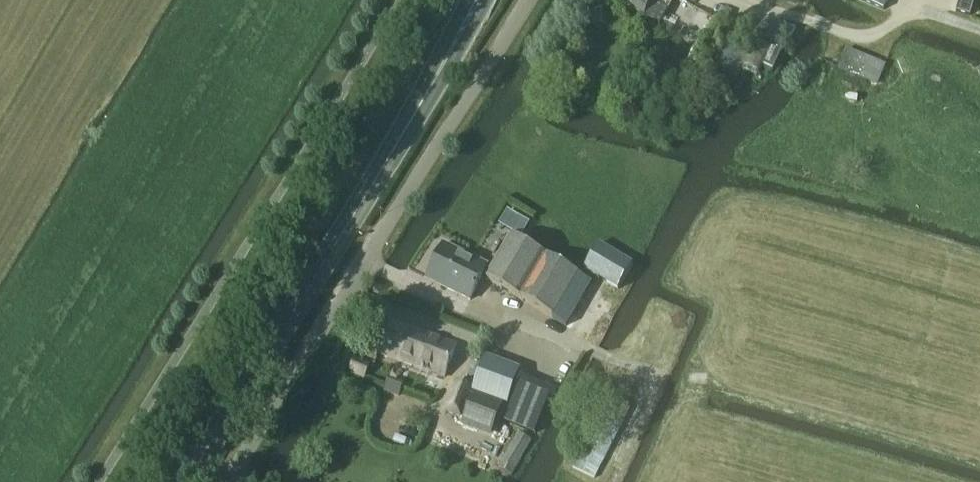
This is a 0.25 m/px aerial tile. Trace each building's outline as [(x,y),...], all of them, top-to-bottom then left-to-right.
[(653,22),(662,7),(665,9),(670,0),(616,0),(653,22)] [(888,0),(858,0),(883,10),(888,0)] [(956,11),(970,16),(974,1),(969,0),(959,0),(956,11)] [(795,28),(775,20),(769,33),(789,41),(795,28)] [(750,38),(732,30),(716,69),(734,77),(750,38)] [(770,48),(762,66),(773,71),(782,48),(772,43),(770,48)] [(879,83),(887,64),(848,49),(840,67),(879,83)] [(511,237),(487,279),(566,326),(592,283),(511,237)] [(470,300),(487,266),(443,244),(426,279),(470,300)] [(618,288),(632,263),(599,245),(585,269),(618,288)] [(445,377),(457,345),(391,321),(378,353),(445,377)] [(479,375),(472,392),(508,405),(515,386),(521,370),(485,357),(479,375)] [(365,376),(369,367),(354,361),(351,370),(365,376)] [(522,378),(504,422),(534,434),(553,390),(522,378)] [(470,393),(472,387),(457,382),(445,414),(461,420),(464,411),(467,412),(461,427),(489,438),(495,422),(498,423),(503,406),(470,393)] [(610,396),(574,467),(595,478),(631,406),(610,396)] [(513,475),(532,440),(519,433),(499,468),(513,475)]
